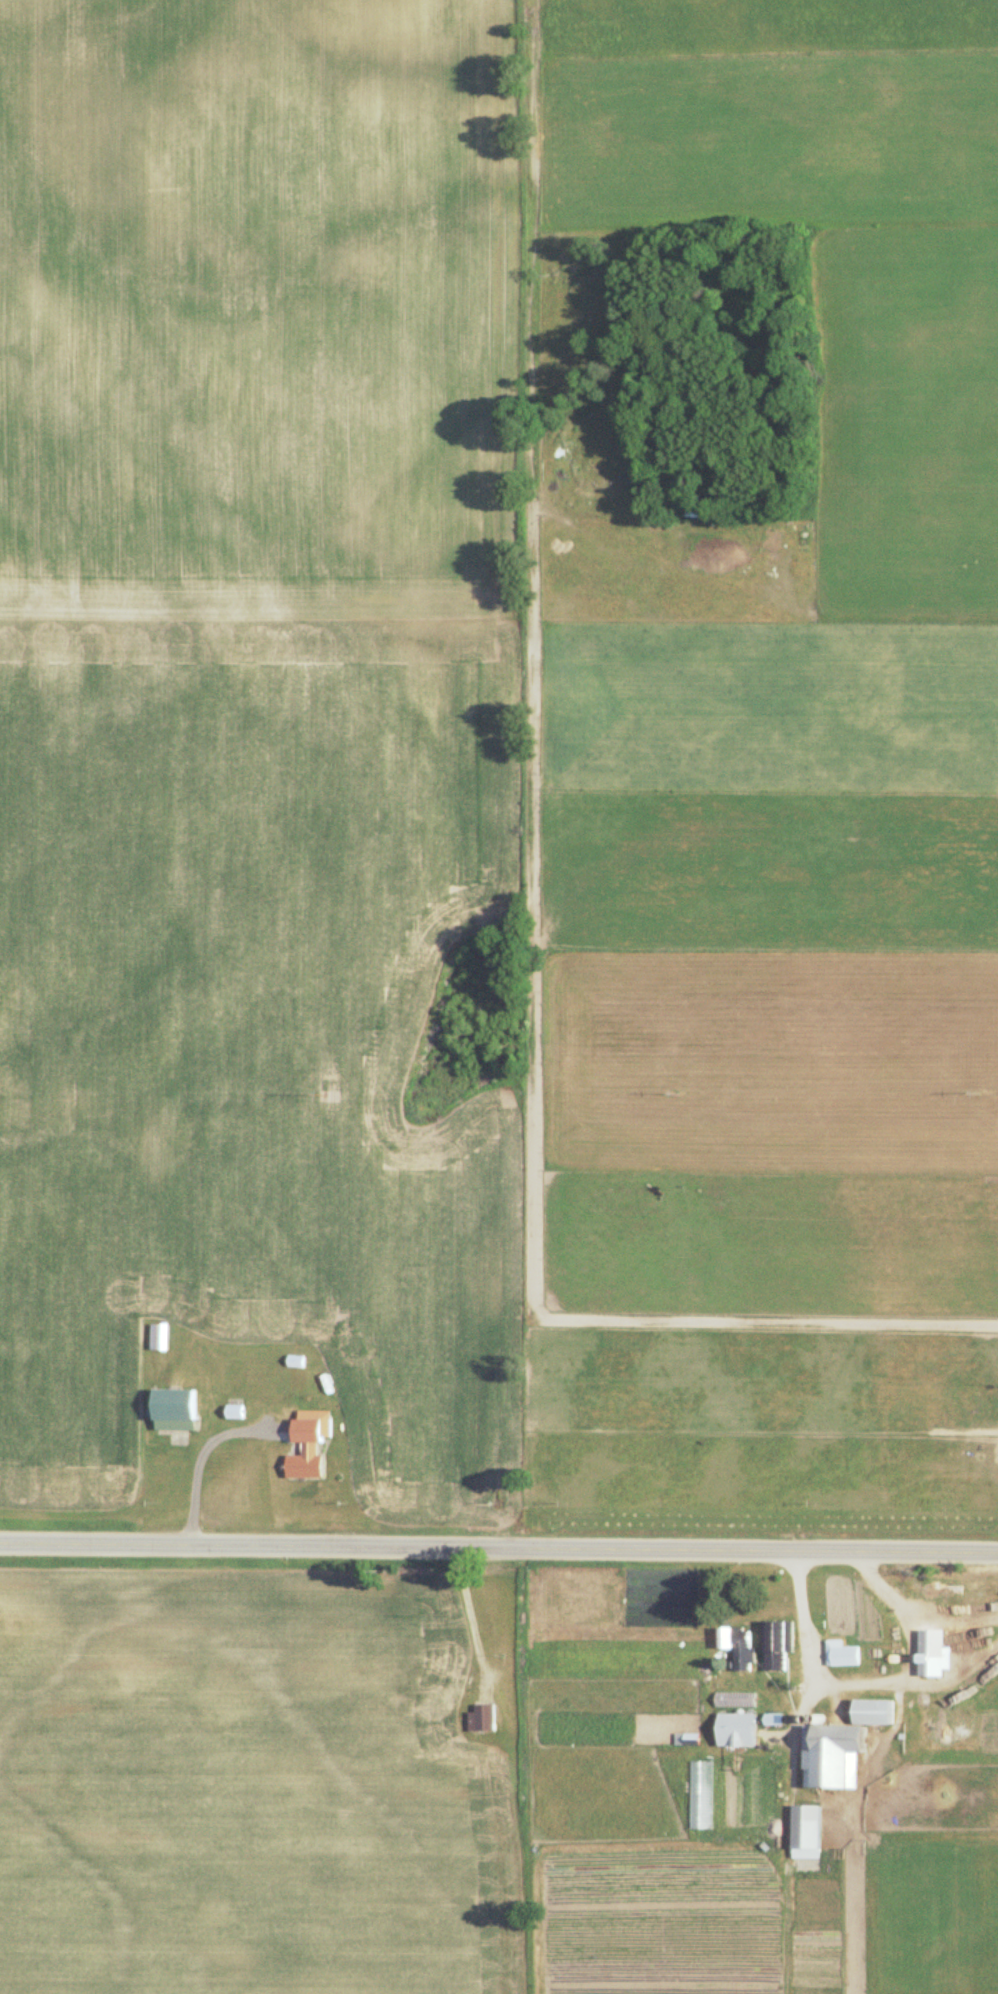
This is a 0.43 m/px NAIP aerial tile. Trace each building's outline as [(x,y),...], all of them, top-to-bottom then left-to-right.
[(164,1325),(147,1325),(147,1350),(164,1350),(164,1325)] [(192,1391),(148,1391),(148,1430),(192,1430),(192,1391)] [(321,1478),(321,1455),(317,1455),(317,1436),(328,1436),(328,1411),(295,1411),(295,1419),(289,1419),(289,1443),(299,1443),(299,1456),(284,1456),(284,1478),(321,1478)] [(783,1622),(760,1622),(760,1654),(783,1654),(783,1622)] [(746,1628),(715,1628),(715,1648),(731,1648),(731,1669),(746,1668),(746,1628)] [(711,1710),(754,1710),(754,1693),(711,1693),(711,1710)] [(801,1724),(800,1787),(853,1787),(853,1752),(859,1752),(859,1724),(888,1724),(889,1699),(849,1699),(849,1724),(801,1724)] [(466,1713),(466,1732),(491,1732),(491,1705),(472,1705),(472,1713),(466,1713)] [(752,1713),(715,1713),(715,1730),(752,1730),(752,1713)] [(788,1849),(815,1849),(815,1804),(788,1804),(788,1849)]
